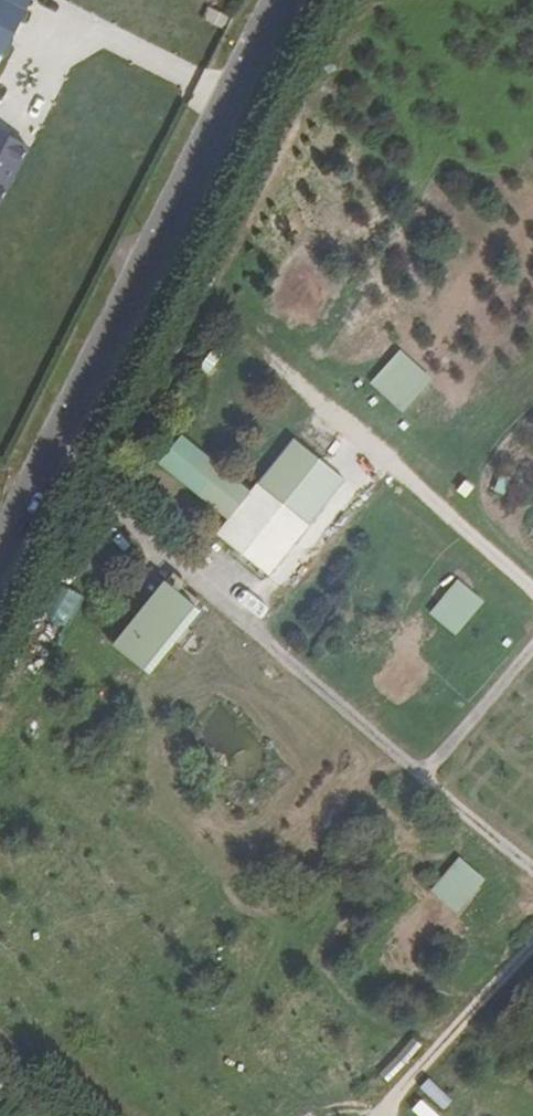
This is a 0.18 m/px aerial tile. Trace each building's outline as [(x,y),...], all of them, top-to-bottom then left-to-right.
[(28,9),(33,0),(0,0),(0,63),(28,9)] [(231,21),(207,10),(202,19),(226,32),(231,21)] [(0,135),(0,203),(27,148),(0,135)] [(346,478),(364,453),(340,435),(321,460),(346,478)] [(158,465),(228,520),(251,491),(181,436),(158,465)] [(343,480),(291,440),(251,491),(228,520),(216,536),(268,577),(343,480)] [(441,630),(472,597),(447,573),(416,606),(441,630)] [(196,612),(161,584),(107,650),(142,678),(196,612)] [(53,586),(32,652),(57,660),(79,594),(53,586)] [(442,928),(474,897),(451,872),(418,902),(442,928)] [(438,1073),(424,1090),(443,1105),(456,1087),(438,1073)]
